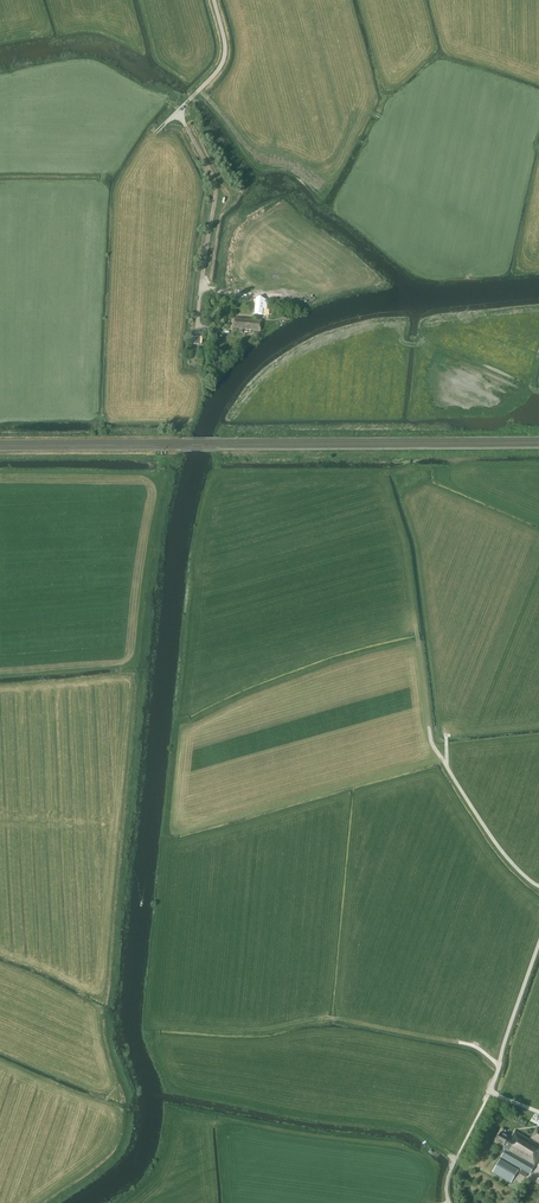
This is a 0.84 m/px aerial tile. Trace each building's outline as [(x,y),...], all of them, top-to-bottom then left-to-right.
[(263,314),(272,315),(273,308),(263,307),(263,314)] [(239,328),(243,329),(261,331),(262,320),(235,317),(235,327),(239,327),(239,328)] [(535,1142),(536,1141),(538,1143),(538,1128),(537,1127),(531,1138),(534,1140),(533,1141),(516,1130),(512,1137),(502,1132),(496,1141),(504,1146),(507,1148),(501,1157),(522,1169),(519,1173),(526,1177),(528,1172),(530,1174),(538,1159),(538,1144),(535,1142)] [(518,1170),(500,1159),(493,1172),(511,1182),(518,1170)]
